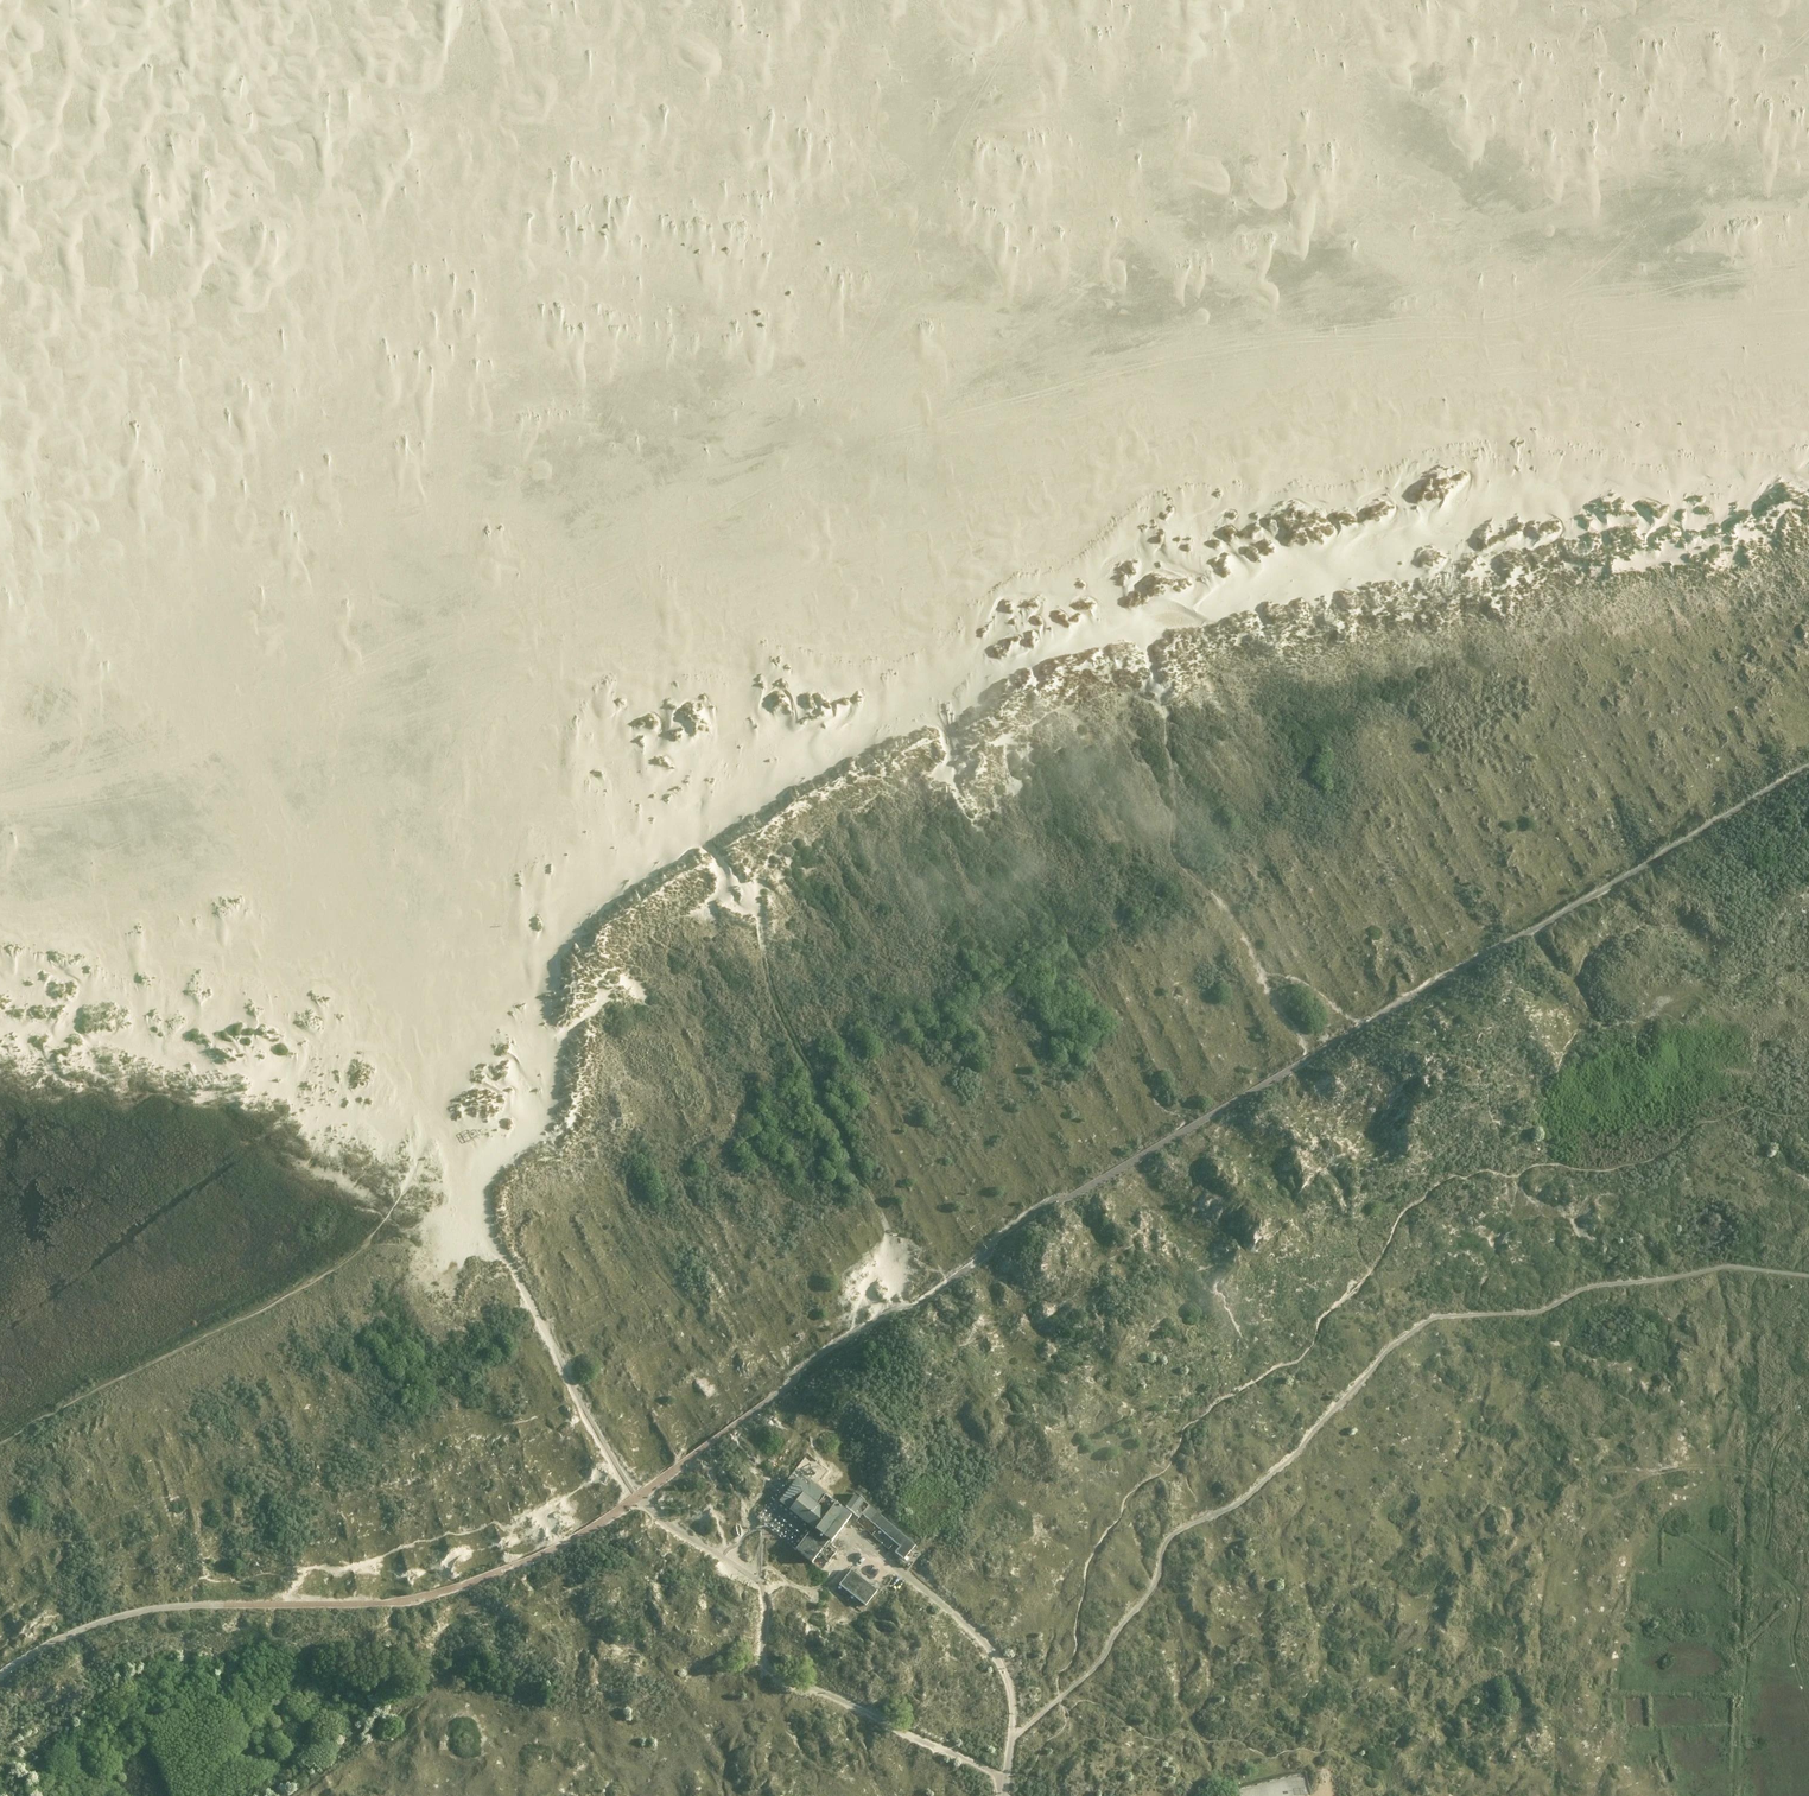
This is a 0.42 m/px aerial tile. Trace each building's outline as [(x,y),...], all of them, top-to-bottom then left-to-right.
[(795,1471),(777,1493),(801,1513),(810,1521),(794,1541),(811,1554),(818,1545),(828,1553),(836,1543),(825,1534),(844,1511),(814,1486),(796,1472),(795,1471)] [(852,1512),(854,1509),(891,1541),(886,1546),(896,1554),(908,1539),(849,1488),(838,1501),(852,1512)] [(843,1567),(833,1581),(858,1600),(869,1586),(843,1567)]
